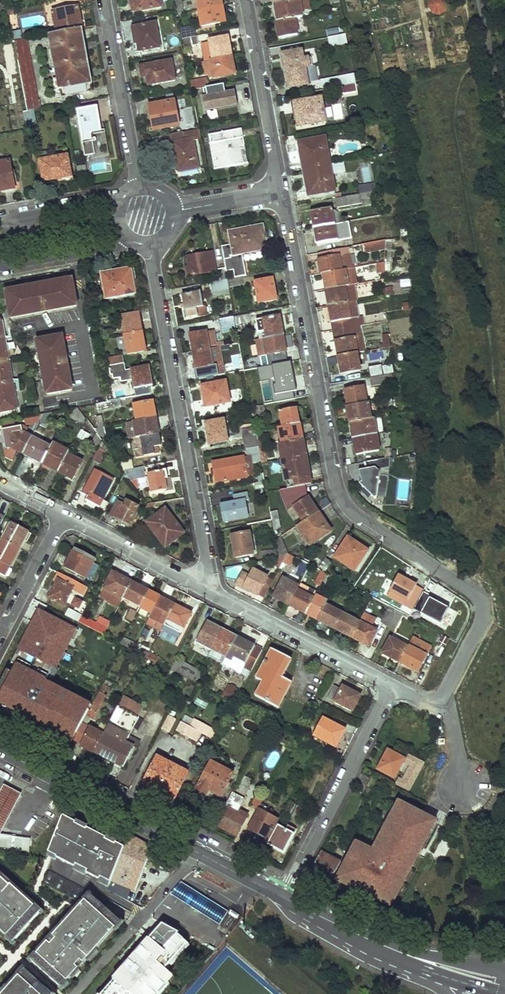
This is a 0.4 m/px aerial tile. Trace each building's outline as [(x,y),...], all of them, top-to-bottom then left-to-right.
[(133,12),(162,7),(161,0),(131,0),(133,12)] [(199,10),(222,6),(221,0),(197,0),(199,10)] [(292,1),(272,4),(275,23),(295,19),(303,17),(302,12),(310,10),(308,0),(298,0),(292,1)] [(438,15),(443,14),(446,11),(447,7),(447,2),(446,0),(430,0),(428,4),(428,8),(431,12),(434,14),(438,15)] [(222,6),(199,10),(202,26),(225,22),(222,6)] [(77,9),(52,13),(55,34),(80,30),(77,9)] [(295,19),(275,23),(279,38),(298,35),(295,19)] [(137,44),(139,52),(160,49),(156,24),(132,28),(135,45),(137,44)] [(346,34),(344,27),(326,30),(327,38),(346,34)] [(195,37),(194,28),(181,30),(182,39),(195,37)] [(55,34),(52,35),(64,95),(99,88),(97,75),(90,76),(80,30),(55,34)] [(22,40),(20,31),(13,32),(15,41),(22,40)] [(346,34),(327,38),(329,46),(348,43),(346,34)] [(182,39),(184,48),(198,45),(196,37),(195,37),(182,39)] [(228,38),(211,43),(211,44),(203,45),(206,61),(232,57),(228,38)] [(21,77),(34,75),(28,39),(22,40),(15,41),(18,61),(21,77)] [(13,57),(12,44),(2,45),(4,58),(13,57)] [(305,68),(312,66),(311,59),(303,60),(302,51),(282,54),(285,71),(305,68)] [(232,57),(206,61),(203,62),(206,75),(210,74),(210,78),(235,73),(232,57)] [(140,67),(142,78),(147,77),(148,84),(174,79),(171,61),(140,67)] [(305,68),(285,71),(288,88),(307,84),(305,68)] [(34,110),(41,109),(34,75),(21,77),(27,111),(34,110)] [(355,83),(354,75),(320,81),(321,90),(355,83)] [(192,90),(209,87),(207,78),(190,81),(192,90)] [(220,94),(218,86),(203,88),(205,96),(202,97),(205,111),(237,105),(235,91),(220,94)] [(296,117),(298,127),(326,122),(322,98),(295,103),(298,116),(296,117)] [(149,106),(153,130),(179,125),(174,102),(149,106)] [(340,104),(332,106),(334,117),(342,115),(340,104)] [(77,111),(86,157),(96,155),(93,133),(102,131),(98,107),(77,111)] [(24,112),(27,126),(36,125),(34,110),(27,111),(24,112)] [(199,169),(193,138),(201,137),(199,130),(194,131),(182,133),(183,140),(172,142),(178,172),(199,169)] [(242,130),(209,136),(216,170),(243,165),(240,148),(245,146),(242,130)] [(306,178),(309,196),(336,191),(327,138),(300,143),(303,161),(304,161),(307,177),(306,178)] [(50,152),(41,153),(42,161),(40,161),(44,182),(52,180),(53,183),(72,180),(67,156),(51,159),(50,152)] [(15,188),(10,161),(0,163),(0,191),(15,188)] [(343,163),(334,163),(334,173),(343,172),(343,163)] [(362,183),(374,181),(371,163),(359,165),(362,183)] [(350,196),(334,199),(336,206),(336,208),(361,204),(360,199),(359,195),(350,196)] [(331,212),(330,209),(311,213),(314,229),(333,226),(339,225),(337,214),(334,211),(331,212)] [(333,226),(314,229),(318,246),(336,242),(334,234),(351,231),(350,222),(339,225),(333,226)] [(227,279),(242,276),(247,275),(244,261),(246,260),(245,254),(267,250),(263,226),(228,232),(230,246),(221,247),(225,268),(227,279)] [(385,239),(384,232),(345,240),(346,248),(347,248),(363,245),(385,241),(385,239)] [(385,241),(363,245),(364,253),(385,250),(385,241)] [(346,248),(319,254),(323,274),(350,269),(347,248),(346,248)] [(187,269),(188,278),(215,273),(211,254),(188,258),(189,269),(187,269)] [(227,279),(225,268),(218,269),(220,280),(227,279)] [(96,275),(101,299),(135,293),(131,269),(96,275)] [(356,284),(353,269),(350,269),(323,274),(326,290),(353,285),(356,284)] [(227,279),(229,287),(244,284),(242,276),(227,279)] [(5,290),(10,318),(77,306),(72,278),(51,282),(52,286),(42,287),(33,289),(32,285),(5,290)] [(220,280),(209,282),(211,295),(215,294),(215,291),(229,289),(229,287),(227,279),(220,280)] [(255,282),(258,302),(276,299),(272,279),(255,282)] [(353,285),(326,290),(329,306),(354,301),(356,301),(353,285)] [(203,306),(201,292),(182,295),(186,317),(197,315),(205,314),(203,306)] [(359,327),(354,301),(329,306),(332,323),(333,332),(359,327)] [(113,309),(99,312),(100,319),(114,317),(113,309)] [(124,335),(143,331),(139,312),(120,316),(124,335)] [(234,316),(235,324),(250,321),(249,313),(234,316)] [(234,316),(219,319),(221,331),(237,329),(235,324),(234,316)] [(267,338),(283,336),(280,316),(264,319),(267,338)] [(17,410),(0,321),(0,413),(17,410)] [(359,327),(333,332),(335,341),(338,357),(357,353),(364,352),(359,327)] [(192,352),(209,349),(209,347),(216,346),(213,329),(189,333),(192,352)] [(124,335),(122,335),(125,354),(146,350),(143,331),(124,335)] [(40,339),(49,393),(75,389),(65,334),(40,339)] [(390,347),(389,335),(382,335),(382,349),(390,347)] [(267,338),(265,339),(267,355),(286,352),(283,336),(267,338)] [(209,349),(192,352),(195,369),(197,369),(199,378),(217,375),(216,366),(219,365),(221,362),(219,347),(209,349)] [(357,353),(338,357),(341,374),(360,371),(357,353)] [(106,367),(120,364),(118,357),(104,359),(106,367)] [(295,361),(275,365),(278,379),(297,376),(295,361)] [(120,364),(106,367),(105,367),(105,375),(108,375),(109,379),(116,378),(117,382),(128,380),(130,389),(152,385),(149,366),(121,371),(120,364)] [(370,378),(392,374),(391,367),(383,368),(382,365),(368,368),(370,378)] [(392,374),(370,378),(371,386),(391,383),(392,374)] [(202,385),(206,407),(230,403),(226,382),(202,385)] [(347,407),(367,403),(364,389),(345,392),(347,407)] [(119,400),(131,398),(129,391),(107,395),(108,402),(119,400)] [(108,402),(95,405),(96,411),(120,407),(119,400),(108,402)] [(136,421),(156,417),(152,402),(133,405),(136,421)] [(367,403),(347,407),(350,423),(370,419),(367,403)] [(265,413),(264,405),(251,408),(252,416),(253,423),(267,421),(265,413)] [(81,413),(78,408),(70,409),(66,418),(76,422),(83,426),(87,420),(81,413)] [(283,428),(300,424),(297,408),(280,411),(283,428)] [(44,414),(40,422),(48,427),(56,412),(44,414)] [(44,414),(31,417),(26,425),(40,422),(44,414)] [(156,417),(136,421),(133,422),(126,424),(129,440),(132,440),(137,439),(159,434),(156,417)] [(370,419),(350,423),(353,439),(376,435),(373,418),(370,419)] [(3,432),(15,428),(14,420),(2,422),(3,432)] [(206,423),(209,445),(227,442),(223,421),(206,423)] [(278,428),(282,444),(303,440),(300,424),(283,428),(278,428)] [(255,433),(254,426),(241,428),(245,449),(246,449),(258,447),(255,433)] [(22,454),(32,437),(25,434),(27,429),(22,427),(15,428),(3,432),(2,432),(1,432),(6,458),(10,460),(15,451),(22,454)] [(105,437),(104,428),(94,430),(97,435),(99,438),(105,437)] [(77,438),(87,442),(91,434),(80,430),(77,438)] [(159,434),(137,439),(139,450),(134,451),(135,457),(153,454),(158,454),(156,447),(160,446),(159,434)] [(99,438),(97,435),(89,452),(95,455),(99,447),(102,441),(99,438)] [(376,435),(353,439),(356,455),(378,451),(376,435)] [(22,454),(42,464),(51,446),(32,437),(22,454)] [(303,440),(282,444),(280,444),(275,445),(278,461),(283,460),(307,456),(303,440)] [(42,464),(59,472),(68,454),(70,452),(53,443),(51,446),(42,464)] [(95,455),(92,460),(99,464),(106,451),(99,447),(95,455)] [(261,462),(258,448),(258,447),(246,449),(247,457),(251,456),(252,464),(261,462)] [(261,464),(266,463),(263,447),(258,448),(261,462),(261,464)] [(68,454),(59,472),(73,480),(83,462),(68,454)] [(247,457),(244,458),(247,476),(254,474),(252,464),(251,456),(247,457)] [(307,456),(283,460),(288,488),(311,483),(307,456)] [(247,476),(244,458),(213,463),(216,482),(247,477),(247,476)] [(378,472),(376,470),(388,468),(389,458),(384,459),(365,463),(367,471),(359,473),(362,483),(359,484),(375,499),(375,495),(385,496),(387,476),(378,475),(378,472)] [(124,471),(134,468),(131,460),(121,462),(124,471)] [(123,472),(131,482),(144,479),(142,468),(123,472)] [(387,476),(388,468),(376,470),(378,472),(378,475),(387,476)] [(165,470),(147,474),(150,493),(157,491),(158,493),(172,491),(170,484),(165,485),(164,479),(167,478),(165,470)] [(86,496),(84,499),(98,506),(112,479),(95,471),(82,494),(86,496)] [(221,505),(224,521),(248,517),(245,501),(248,501),(247,494),(234,496),(235,502),(221,505)] [(319,512),(308,496),(304,499),(300,495),(287,503),(291,508),(293,507),(303,522),(319,512)] [(120,498),(111,515),(128,523),(137,507),(120,498)] [(154,504),(147,505),(144,512),(149,515),(154,504)] [(274,530),(281,529),(276,507),(269,509),(274,530)] [(164,508),(146,522),(164,547),(183,533),(164,508)] [(303,522),(297,526),(310,545),(331,530),(319,512),(303,522)] [(271,520),(270,513),(258,515),(259,523),(271,520)] [(3,540),(20,549),(28,534),(11,524),(3,540)] [(231,535),(235,557),(252,554),(248,532),(231,535)] [(348,537),(335,557),(354,570),(367,550),(348,537)] [(278,539),(275,541),(277,553),(278,558),(285,555),(278,539)] [(3,540),(0,545),(0,574),(5,577),(20,549),(3,540)] [(72,552),(65,567),(85,577),(93,562),(72,552)] [(285,555),(278,558),(274,566),(279,569),(287,554),(285,555)] [(287,554),(279,569),(287,573),(295,557),(287,554)] [(317,569),(324,572),(330,562),(325,557),(317,569)] [(244,571),(237,585),(257,595),(266,577),(254,570),(251,574),(244,571)] [(124,596),(131,582),(112,572),(99,598),(118,607),(124,596)] [(415,582),(398,573),(385,597),(412,611),(413,609),(422,592),(424,590),(415,585),(415,582)] [(325,574),(322,580),(328,583),(331,576),(325,574)] [(273,581),(266,577),(257,595),(264,599),(273,581)] [(288,605),(297,586),(283,579),(274,597),(288,605)] [(57,581),(49,598),(64,606),(72,589),(57,581)] [(131,582),(124,596),(140,604),(147,590),(131,582)] [(305,613),(314,595),(316,592),(299,583),(297,586),(288,605),(305,613)] [(140,604),(139,606),(151,613),(159,596),(147,590),(140,604)] [(428,595),(422,592),(413,609),(439,623),(447,607),(427,597),(428,595)] [(325,605),(326,602),(314,595),(305,613),(317,620),(325,605)] [(151,613),(148,618),(164,626),(167,620),(175,604),(159,596),(151,613)] [(78,609),(82,600),(75,597),(71,605),(78,609)] [(175,604),(167,620),(182,628),(190,612),(175,604)] [(334,629),(342,614),(325,605),(317,620),(334,629)] [(396,610),(388,606),(381,619),(389,623),(396,610)] [(132,621),(137,611),(130,608),(126,617),(132,621)] [(448,608),(441,625),(449,629),(456,611),(448,608)] [(78,623),(82,616),(68,609),(65,616),(78,623)] [(403,614),(396,610),(389,623),(396,627),(403,614)] [(83,718),(40,695),(74,630),(38,612),(0,685),(0,705),(71,742),(83,718)] [(359,623),(351,637),(368,646),(375,631),(370,628),(374,619),(363,613),(359,623)] [(351,637),(359,623),(342,614),(334,629),(351,637)] [(78,623),(103,636),(110,622),(98,617),(95,623),(82,616),(78,623)] [(148,618),(146,624),(161,631),(164,626),(148,618)] [(210,650),(221,629),(206,621),(196,642),(210,650)] [(221,629),(210,650),(225,657),(235,636),(221,629)] [(261,650),(235,636),(225,657),(223,661),(241,670),(243,667),(251,670),(261,650)] [(124,637),(120,645),(132,651),(136,644),(124,637)] [(400,663),(408,648),(391,638),(383,653),(400,663)] [(408,647),(426,656),(430,647),(413,638),(408,647)] [(418,672),(426,656),(408,647),(408,648),(400,663),(418,672)] [(262,681),(255,695),(278,708),(292,683),(281,678),(290,660),(270,649),(255,678),(262,681)] [(148,659),(150,654),(143,650),(140,655),(148,659)] [(225,657),(210,650),(207,656),(222,664),(223,661),(225,657)] [(176,659),(171,670),(194,681),(199,671),(176,659)] [(185,684),(188,679),(171,671),(168,675),(185,684)] [(226,689),(236,694),(238,690),(228,685),(226,689)] [(333,685),(327,697),(351,709),(359,695),(342,685),(340,688),(333,685)] [(236,694),(226,689),(222,696),(232,701),(236,694)] [(99,693),(83,724),(87,726),(91,720),(94,721),(106,697),(99,693)] [(197,696),(193,703),(205,709),(209,703),(197,696)] [(143,708),(123,698),(117,708),(119,709),(105,737),(103,736),(94,754),(122,768),(133,748),(126,744),(140,717),(139,716),(143,708)] [(168,716),(161,730),(169,733),(175,720),(168,716)] [(322,718),(313,735),(336,746),(345,728),(322,718)] [(214,740),(218,732),(193,720),(190,727),(181,723),(176,732),(196,742),(200,733),(214,740)] [(309,731),(301,727),(297,735),(305,739),(309,731)] [(94,754),(103,736),(90,729),(81,747),(94,754)] [(283,741),(286,737),(276,732),(273,736),(283,741)] [(212,745),(207,754),(214,757),(219,748),(212,745)] [(389,751),(379,770),(395,779),(404,763),(406,759),(389,751)] [(406,759),(404,763),(409,766),(402,779),(398,778),(395,784),(409,792),(424,763),(408,755),(406,759)] [(157,758),(143,785),(173,801),(187,774),(157,758)] [(192,786),(196,789),(209,764),(204,761),(192,786)] [(196,789),(219,802),(234,774),(210,762),(209,764),(196,789)] [(0,835),(13,812),(22,793),(5,784),(0,793),(0,835)] [(241,785),(236,795),(244,799),(248,789),(241,785)] [(238,813),(245,799),(244,799),(236,795),(232,793),(225,806),(228,808),(218,828),(237,838),(248,818),(238,813)] [(259,810),(265,796),(259,793),(253,806),(259,810)] [(290,801),(285,812),(298,819),(304,808),(290,801)] [(436,821),(398,802),(391,815),(394,817),(385,833),(383,832),(376,845),(378,847),(375,853),(370,855),(360,850),(362,846),(354,842),(335,878),(391,907),(398,894),(395,892),(399,884),(403,886),(407,878),(404,876),(407,869),(410,870),(415,863),(411,861),(415,854),(418,855),(436,821)] [(241,848),(247,852),(256,833),(267,839),(278,820),(260,810),(241,848)] [(112,879),(126,849),(62,821),(47,859),(109,886),(111,882),(112,879)] [(280,826),(269,844),(284,852),(296,829),(288,825),(286,829),(280,826)] [(28,852),(30,840),(10,837),(0,835),(0,848),(28,852)] [(143,843),(131,837),(126,849),(112,879),(125,885),(136,889),(154,849),(143,843)] [(321,852),(311,871),(330,881),(340,862),(321,852)] [(78,897),(82,886),(48,873),(44,884),(78,897)] [(125,885),(112,879),(111,882),(124,888),(125,885)] [(39,914),(32,909),(33,907),(27,902),(26,903),(20,898),(21,897),(9,887),(8,888),(0,882),(0,932),(7,938),(8,937),(15,943),(39,914)] [(228,912),(190,890),(182,904),(220,927),(228,912)] [(39,956),(33,963),(62,987),(68,980),(69,981),(74,974),(73,973),(78,967),(79,968),(89,957),(88,956),(95,947),(96,948),(115,926),(114,925),(119,919),(90,895),(85,901),(84,900),(70,917),(71,918),(65,924),(64,923),(53,937),(54,938),(49,944),(48,943),(38,955),(39,956)] [(102,993),(154,993),(160,988),(154,982),(187,943),(177,935),(178,933),(162,925),(113,980),(114,981),(102,993)] [(26,971),(21,978),(19,977),(9,989),(10,990),(7,993),(54,993),(26,971)]
